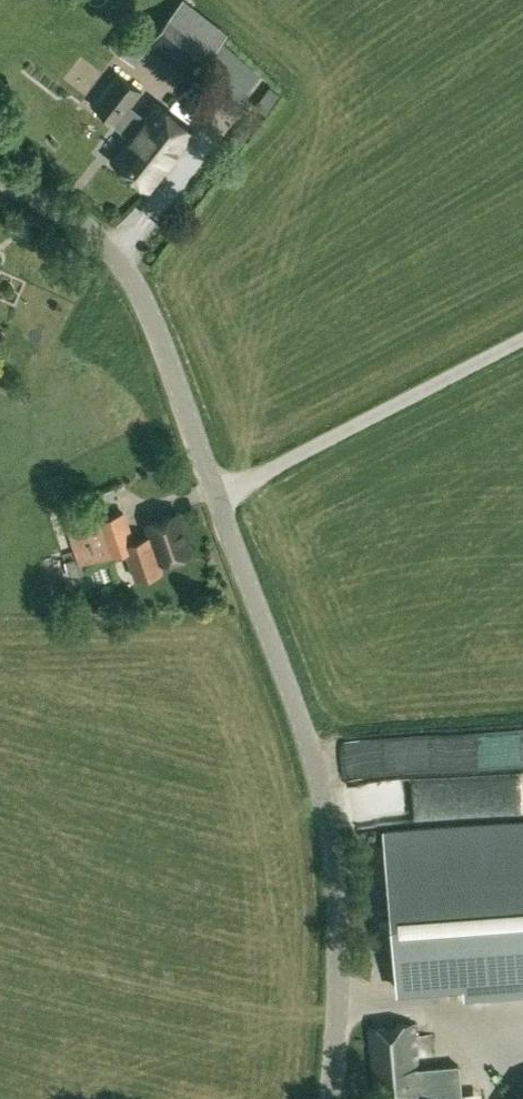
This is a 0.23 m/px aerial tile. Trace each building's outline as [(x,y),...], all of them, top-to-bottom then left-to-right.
[(91,103),(117,124),(125,113),(143,90),(117,70),(91,103)] [(138,124),(125,113),(117,124),(130,135),(112,158),(150,188),(194,132),(156,102),(138,124)] [(69,530),(77,557),(80,564),(84,563),(111,554),(111,556),(126,551),(134,577),(162,568),(160,561),(187,552),(185,545),(190,544),(179,511),(145,522),(149,536),(132,542),(123,512),(109,517),(69,530)] [(519,822),(383,833),(396,988),(463,983),(464,995),(522,990),(522,821),(519,822)] [(458,1066),(418,1069),(414,1023),(368,1027),(374,1096),(419,1092),(420,1098),(461,1098),(458,1066)] [(511,1073),(522,1087),(522,1086),(522,1064),(511,1073)] [(508,1098),(522,1098),(522,1088),(508,1098)]
